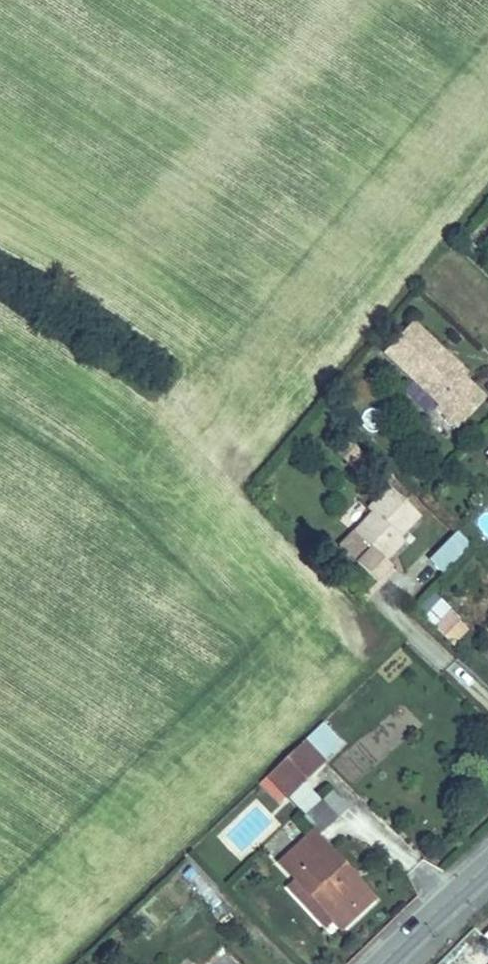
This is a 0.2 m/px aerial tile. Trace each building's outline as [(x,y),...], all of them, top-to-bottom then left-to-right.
[(413,323),(384,353),(440,406),(437,408),(458,428),(486,399),(465,379),(468,376),(449,358),(446,361),(441,356),(444,353),(413,323)] [(449,358),(444,353),(441,356),(446,361),(449,358)] [(338,454),(351,466),(361,454),(348,442),(338,454)] [(361,454),(351,466),(356,470),(367,459),(361,454)] [(404,543),(400,538),(420,517),(389,487),(368,510),(372,514),(340,548),(380,586),(394,571),(385,563),(404,543)] [(441,574),(470,545),(454,530),(426,559),(441,574)] [(450,646),(468,627),(437,597),(420,616),(450,646)] [(323,761),(304,741),(260,783),(280,803),(323,761)] [(343,931),(375,900),(312,833),(280,864),(332,920),(343,931)] [(289,888),(325,926),(332,920),(296,882),(289,888)]
